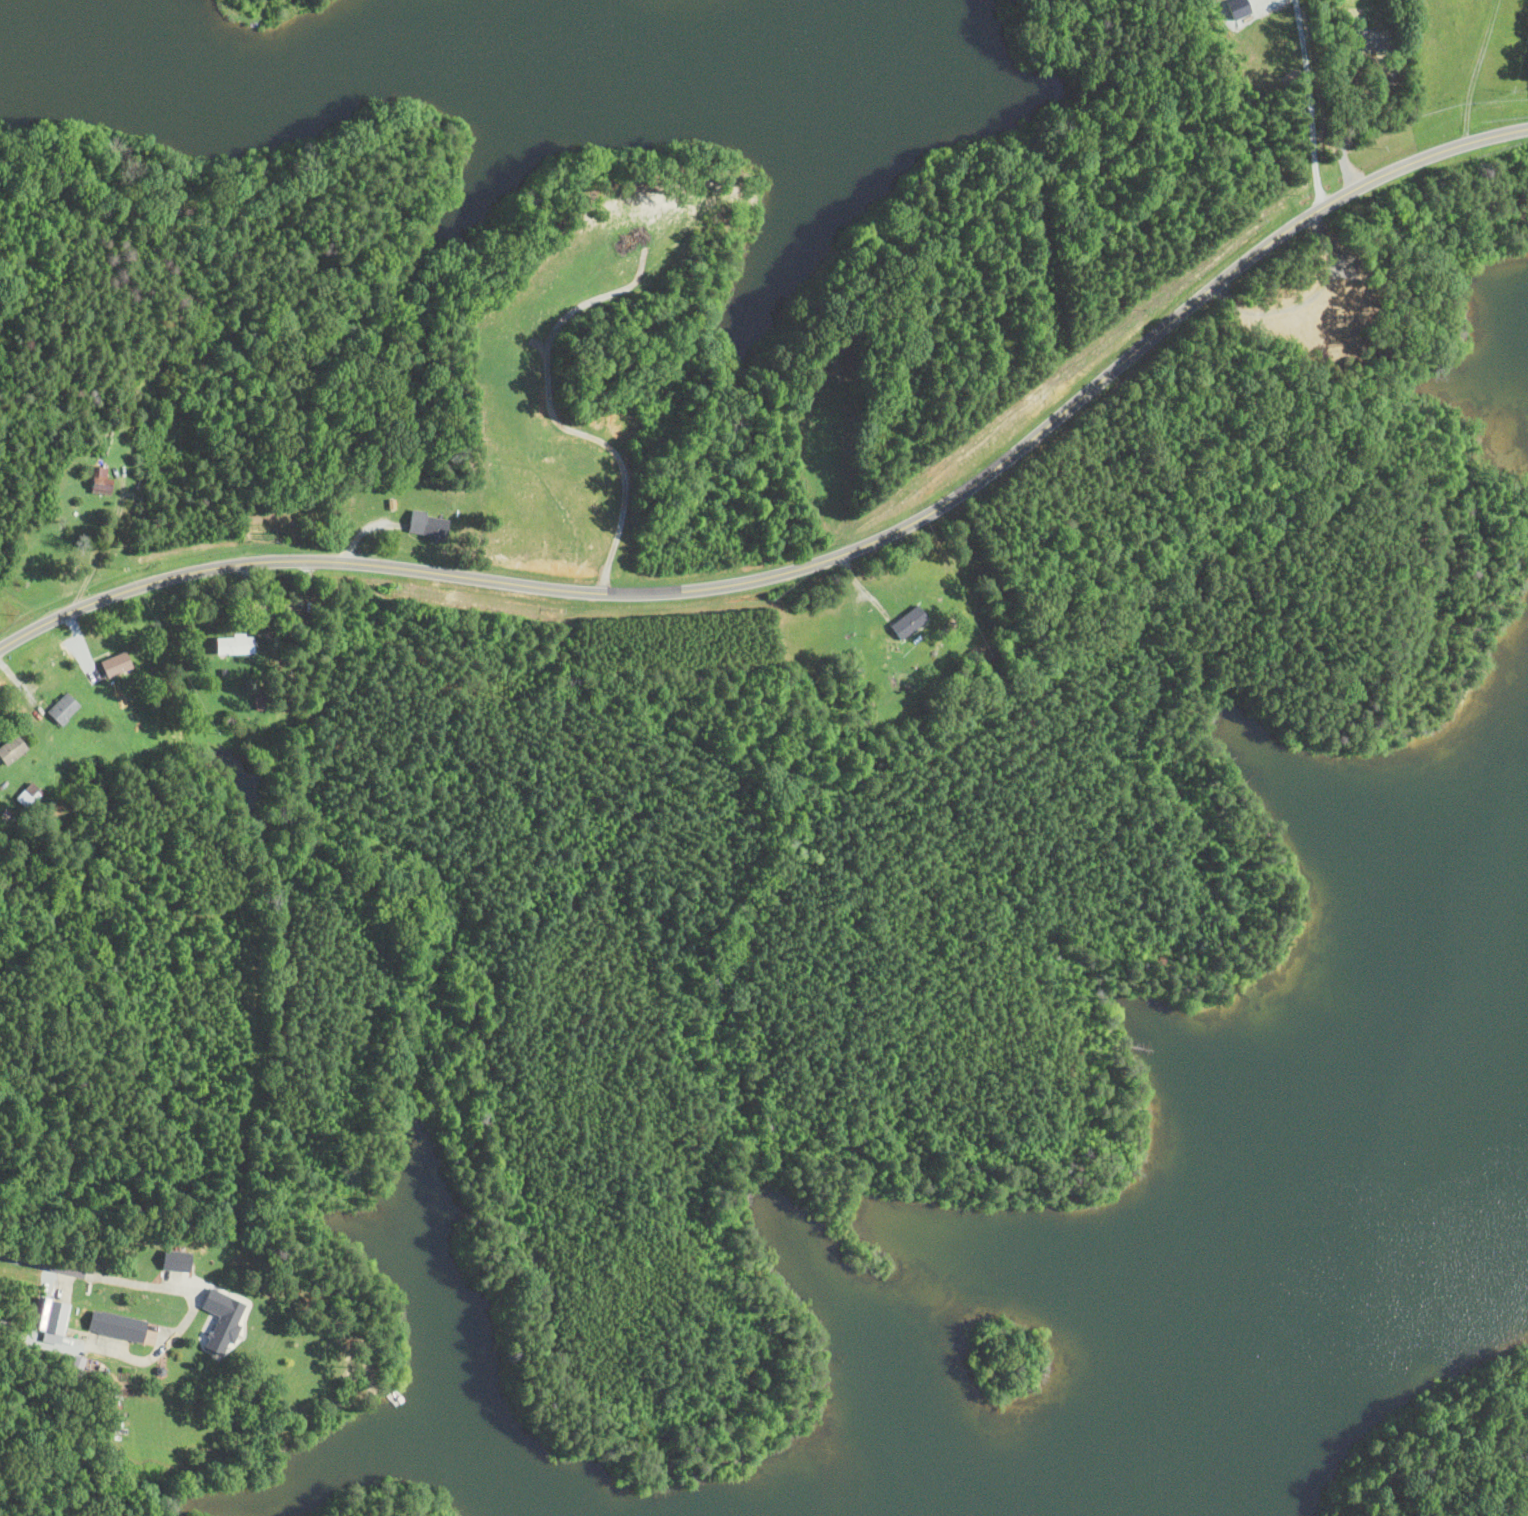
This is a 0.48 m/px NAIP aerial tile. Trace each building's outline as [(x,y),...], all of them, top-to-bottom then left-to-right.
[(109,468),(91,468),(91,495),(115,495),(115,481),(109,481),(109,468)] [(412,512),(408,534),(449,540),(453,518),(412,512)] [(905,640),(929,618),(917,605),(893,626),(905,640)] [(216,655),(255,655),(255,637),(216,637),(216,655)] [(101,665),(109,682),(136,669),(127,651),(101,665)] [(49,712),(62,726),(82,707),(69,693),(49,712)] [(265,693),(256,693),(256,711),(266,711),(265,693)] [(20,734),(0,748),(0,755),(8,767),(32,750),(20,734)] [(26,810),(43,794),(33,782),(15,798),(26,810)] [(193,1252),(161,1252),(161,1271),(192,1272),(193,1252)] [(233,1356),(248,1302),(224,1296),(209,1350),(233,1356)] [(44,1343),(64,1345),(70,1302),(49,1300),(44,1343)] [(146,1343),(150,1323),(96,1311),(91,1332),(146,1343)]
